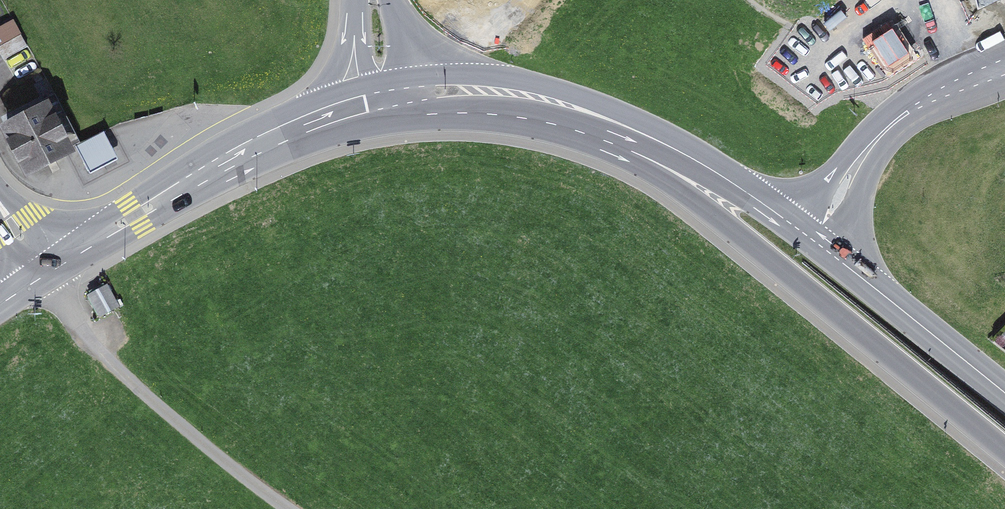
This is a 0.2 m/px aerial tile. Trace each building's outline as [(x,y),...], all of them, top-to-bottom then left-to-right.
[(0,21),(0,59),(2,62),(26,47),(6,17),(0,21)] [(0,122),(0,126),(26,175),(77,149),(75,146),(49,97),(0,122)] [(77,149),(90,174),(118,159),(104,131),(75,146),(77,149)] [(107,284),(88,294),(100,316),(119,305),(107,284)]
